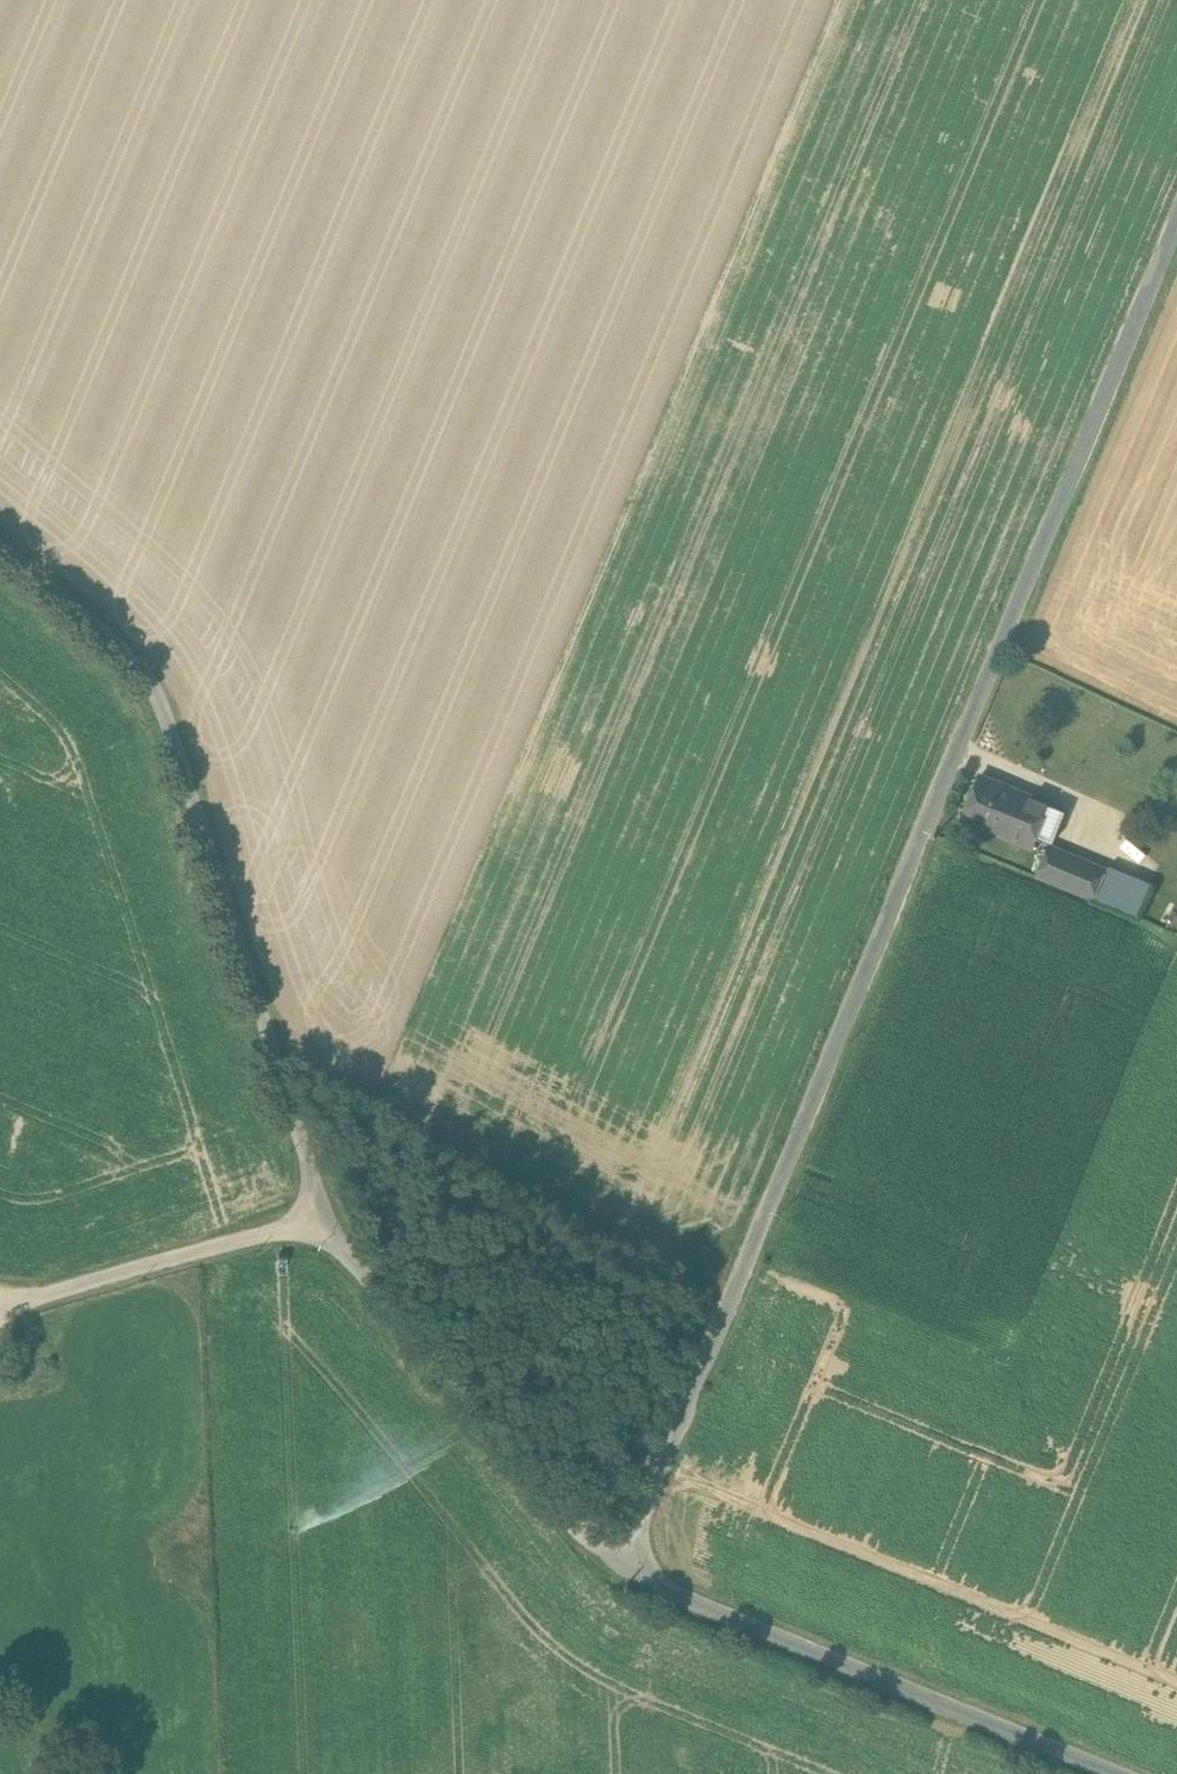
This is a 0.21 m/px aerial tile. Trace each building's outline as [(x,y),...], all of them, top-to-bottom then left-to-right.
[(1052,804),(981,775),(963,820),(1033,849),(1052,804)] [(1107,869),(1051,846),(1038,876),(1094,899),(1106,870),(1107,869)] [(1107,869),(1106,870),(1094,899),(1138,917),(1150,888),(1107,869)]
